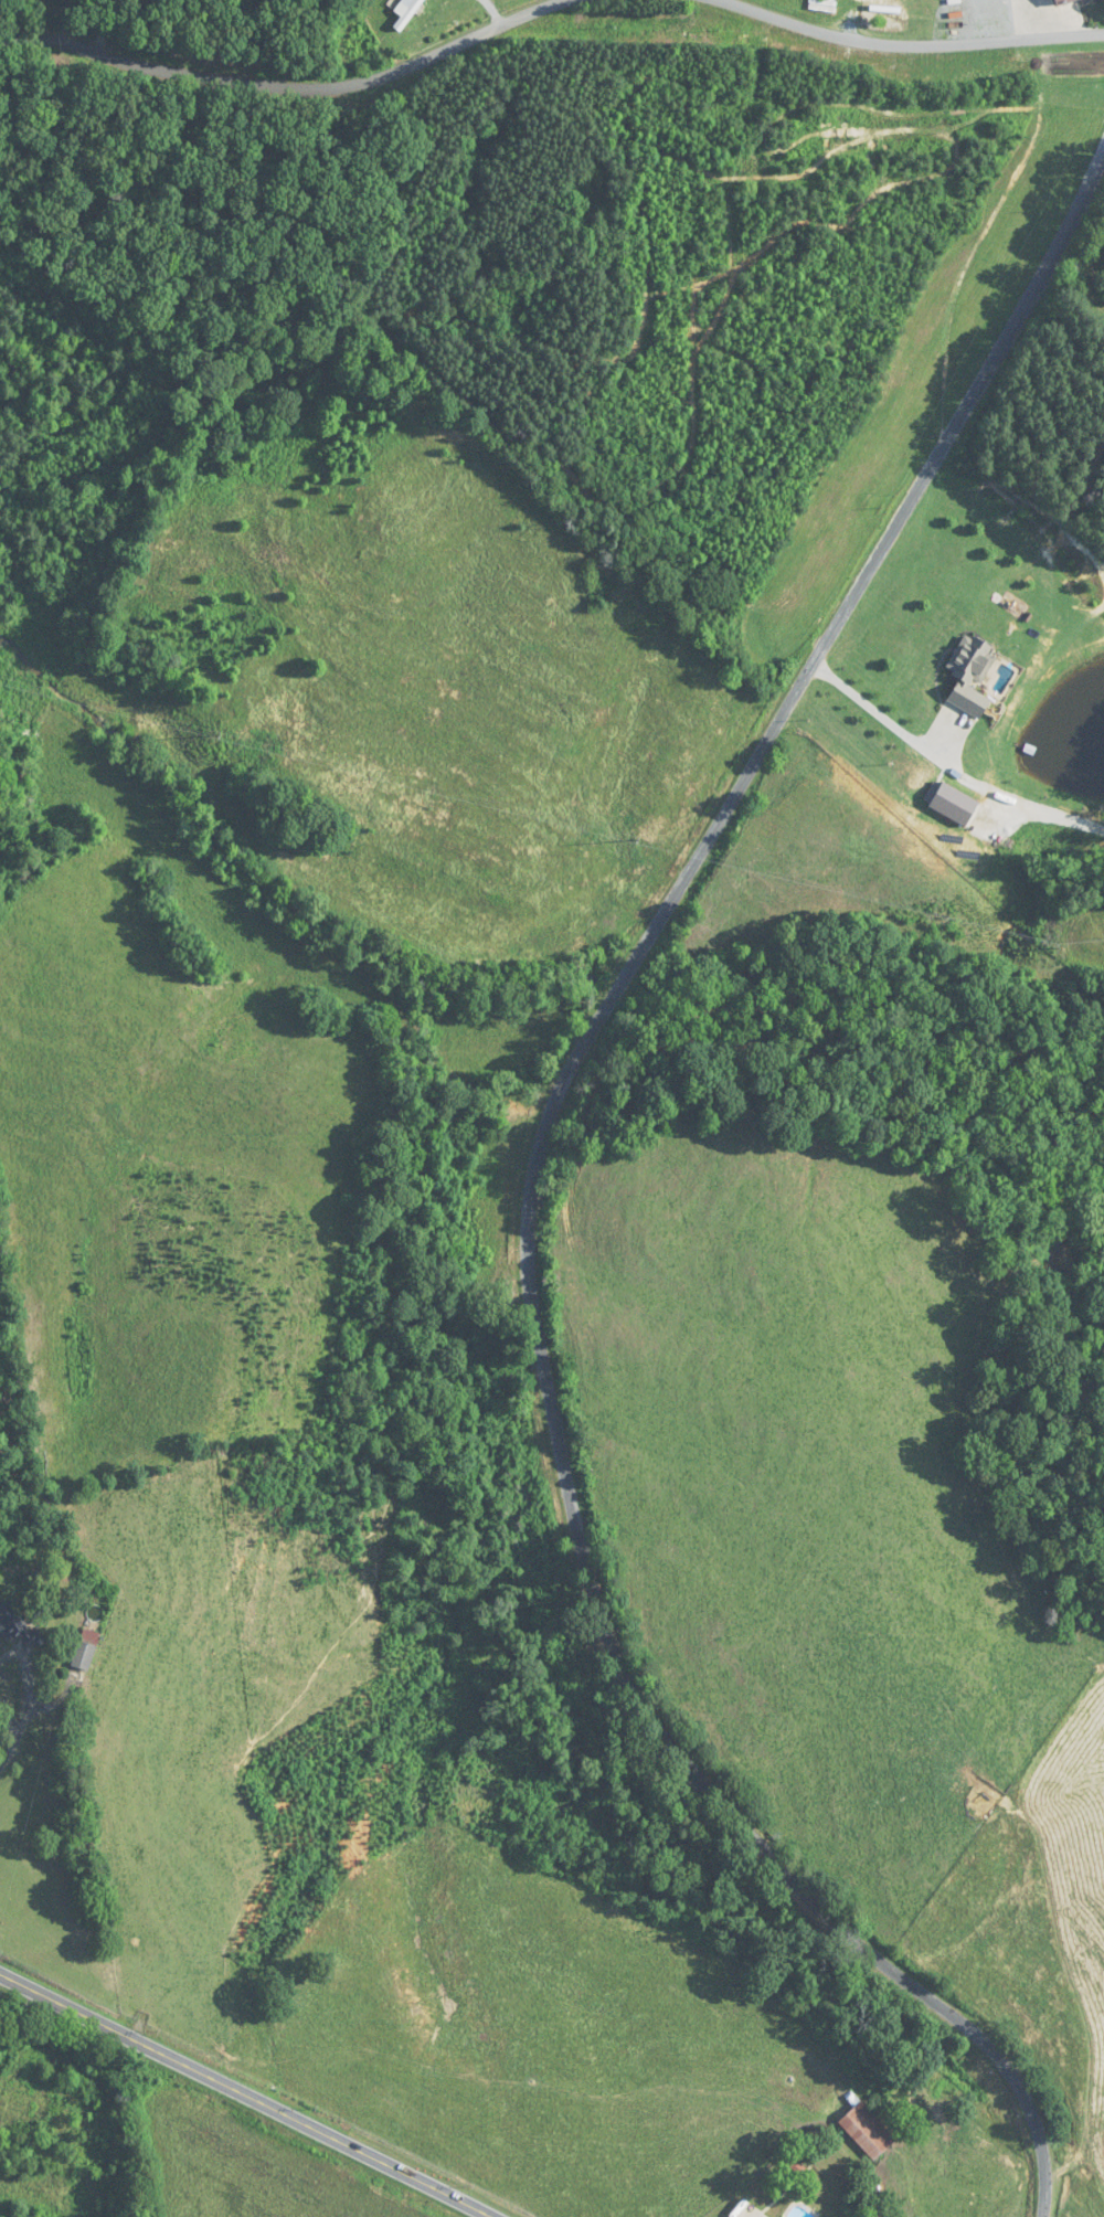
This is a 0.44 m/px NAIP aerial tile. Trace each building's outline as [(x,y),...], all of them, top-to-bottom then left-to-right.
[(395,26),(399,30),(426,2),(424,0),(402,0),(393,10),(402,18),(395,26)] [(809,11),(835,11),(835,0),(809,0),(809,11)] [(947,702),(980,719),(992,696),(979,689),(995,658),(988,654),(992,647),(965,633),(945,671),(960,678),(947,702)] [(87,1672),(97,1647),(80,1640),(70,1665),(87,1672)] [(873,2162),(897,2140),(861,2101),(837,2122),(873,2162)]
